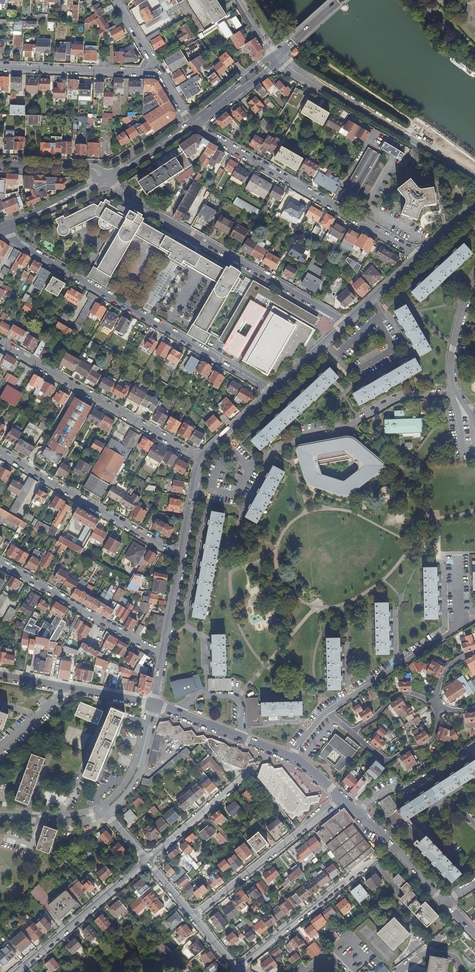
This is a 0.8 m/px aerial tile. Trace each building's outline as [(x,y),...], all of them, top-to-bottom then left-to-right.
[(162,7),(157,10),(159,15),(165,11),(178,4),(176,0),(158,0),(162,7)] [(205,31),(185,0),(184,0),(183,1),(183,0),(177,0),(176,0),(178,4),(181,8),(187,19),(198,36),(205,31)] [(214,26),(222,20),(227,17),(216,0),(197,0),(214,26)] [(85,24),(89,24),(102,17),(106,14),(114,9),(112,5),(103,11),(102,10),(102,11),(98,4),(92,8),(96,14),(85,21),(85,24)] [(178,4),(165,11),(168,16),(181,8),(178,4)] [(146,23),(153,19),(152,16),(152,15),(149,11),(147,8),(140,13),(146,23)] [(114,9),(106,14),(109,18),(116,13),(114,9)] [(229,23),(230,22),(237,33),(239,32),(248,26),(240,13),(228,21),(229,23)] [(154,19),(146,24),(144,25),(148,30),(164,20),(161,15),(160,15),(154,19)] [(97,32),(99,35),(110,29),(108,24),(107,25),(102,17),(89,24),(92,28),(98,24),(101,30),(97,32)] [(214,26),(205,31),(198,36),(199,38),(207,34),(208,35),(225,25),(222,20),(214,26)] [(189,42),(192,39),(194,42),(195,42),(200,39),(199,38),(198,36),(194,38),(186,24),(180,28),(183,33),(177,37),(181,43),(187,39),(189,42)] [(119,26),(110,31),(116,41),(125,35),(119,26)] [(148,42),(161,34),(159,31),(146,39),(148,42)] [(234,35),(230,37),(238,50),(246,45),(247,44),(239,32),(237,33),(234,35)] [(160,36),(151,42),(156,50),(165,44),(160,36)] [(247,44),(246,45),(256,62),(263,56),(263,50),(256,39),(247,44)] [(194,42),(189,46),(191,50),(198,46),(195,42),(194,42)] [(45,52),(45,54),(51,55),(51,43),(36,43),(36,46),(36,49),(36,52),(41,52),(45,52)] [(32,57),(33,49),(36,49),(36,46),(25,45),(24,57),(32,57)] [(84,46),(71,45),(71,55),(75,56),(78,56),(78,57),(83,58),(84,46)] [(66,49),(56,48),(56,58),(66,59),(66,49)] [(299,53),(296,48),(290,53),(294,57),(299,53)] [(89,50),(89,51),(85,51),(85,60),(99,61),(100,58),(100,54),(97,54),(97,52),(92,52),(92,50),(89,50)] [(133,50),(127,54),(125,54),(124,61),(134,62),(135,62),(137,62),(139,59),(138,57),(137,57),(133,50)] [(172,73),(188,63),(180,51),(164,60),(172,73)] [(125,53),(119,53),(115,53),(114,62),(124,62),(124,61),(125,54),(125,53)] [(222,62),(227,68),(234,62),(226,53),(219,59),(222,62)] [(193,65),(196,69),(206,62),(201,56),(190,62),(193,65)] [(214,68),(220,75),(228,69),(227,68),(222,62),(214,68)] [(193,65),(190,67),(198,75),(200,74),(196,69),(193,65)] [(179,71),(177,73),(173,75),(178,84),(186,79),(180,70),(179,70),(179,71)] [(209,77),(208,78),(213,84),(217,80),(220,78),(215,73),(210,78),(209,77)] [(200,81),(197,76),(176,88),(179,93),(182,91),(188,100),(202,92),(198,86),(196,87),(194,84),(200,81)] [(22,91),(22,78),(12,77),(11,88),(19,89),(19,91),(22,91)] [(9,78),(0,78),(0,86),(2,86),(1,91),(8,91),(8,87),(9,87),(9,78)] [(39,79),(27,79),(26,93),(38,94),(39,79)] [(48,80),(40,79),(39,90),(50,91),(50,81),(48,81),(48,80)] [(114,94),(114,96),(117,96),(117,88),(122,89),(122,79),(115,79),(114,94)] [(266,92),(271,88),(275,92),(278,89),(275,86),(268,79),(261,85),(266,92)] [(79,85),(79,81),(69,80),(69,90),(79,91),(79,85)] [(140,92),(140,95),(144,95),(144,94),(144,80),(140,80),(140,83),(129,83),(129,90),(129,92),(140,92)] [(145,92),(152,93),(153,94),(161,107),(170,102),(158,82),(155,80),(144,80),(144,94),(145,94),(145,92)] [(288,101),(292,95),(290,93),(291,92),(288,88),(286,90),(280,82),(275,86),(278,89),(288,101)] [(94,93),(97,93),(104,94),(104,83),(94,83),(94,93)] [(91,96),(91,85),(79,85),(79,91),(79,96),(91,96)] [(261,85),(260,85),(255,90),(262,98),(268,93),(266,92),(261,85)] [(58,89),(54,89),(54,90),(53,98),(56,99),(66,99),(66,94),(66,89),(58,89)] [(105,93),(105,94),(104,95),(104,105),(113,106),(114,96),(114,94),(105,93)] [(161,107),(153,94),(144,100),(143,116),(144,117),(161,107)] [(251,102),(248,105),(256,114),(264,107),(256,98),(255,99),(254,98),(251,101),(251,102)] [(271,110),(274,108),(267,99),(264,102),(271,110)] [(170,102),(161,107),(144,117),(149,124),(152,129),(155,133),(176,119),(177,113),(170,102)] [(301,114),(323,126),(330,114),(308,102),(301,114)] [(26,105),(11,105),(10,115),(16,115),(25,116),(26,105)] [(247,116),(245,114),(248,112),(243,106),(233,114),(240,122),(247,116)] [(223,129),(234,121),(227,113),(217,121),(223,129)] [(41,116),(26,116),(26,125),(41,126),(41,119),(41,116)] [(339,133),(344,124),(339,121),(339,122),(331,117),(326,125),(339,133)] [(258,124),(268,136),(272,129),(264,120),(258,124)] [(355,137),(360,128),(353,123),(352,124),(349,122),(350,121),(349,120),(343,131),(344,131),(344,130),(350,133),(347,138),(353,141),(355,137)] [(143,141),(147,138),(144,134),(152,129),(149,124),(140,129),(139,128),(136,130),(140,135),(143,141)] [(127,131),(133,140),(140,135),(136,130),(134,127),(127,131)] [(370,134),(366,132),(366,131),(360,128),(355,137),(365,142),(370,134)] [(130,141),(125,133),(117,138),(122,146),(126,144),(128,144),(130,143),(130,142),(130,141)] [(207,149),(199,162),(203,167),(206,169),(209,165),(217,150),(218,147),(198,136),(194,136),(189,141),(182,145),(180,147),(181,148),(188,158),(194,154),(196,151),(197,151),(198,151),(199,150),(200,149),(202,144),(204,145),(206,145),(205,147),(207,149)] [(256,136),(254,140),(252,139),(250,144),(251,144),(250,146),(260,151),(260,150),(265,142),(256,136)] [(268,152),(275,140),(268,136),(265,142),(260,150),(267,154),(268,152)] [(14,150),(15,139),(6,138),(6,150),(14,150)] [(275,140),(268,152),(274,156),(282,142),(276,138),(275,140)] [(25,146),(26,139),(15,139),(14,150),(23,150),(23,146),(25,146)] [(72,154),(72,143),(62,143),(62,153),(72,154)] [(405,154),(385,143),(381,150),(385,152),(391,156),(399,161),(401,161),(405,154)] [(51,144),(41,144),(41,154),(51,154),(51,144)] [(100,144),(89,144),(89,155),(99,155),(100,144)] [(87,155),(87,145),(77,145),(77,155),(87,155)] [(297,172),(304,159),(282,147),(275,160),(297,172)] [(188,158),(181,148),(178,149),(179,156),(156,171),(152,166),(128,182),(132,188),(139,192),(143,189),(147,195),(148,196),(149,195),(149,194),(175,177),(176,179),(194,167),(188,158)] [(355,205),(382,156),(369,148),(338,202),(352,210),(355,205)] [(209,165),(214,167),(217,162),(221,164),(226,155),(217,150),(209,165)] [(361,208),(391,156),(385,152),(382,156),(355,205),(361,208)] [(314,177),(320,167),(307,159),(301,169),(314,177)] [(238,166),(239,165),(231,160),(226,169),(230,171),(229,172),(233,174),(238,166)] [(246,179),(249,174),(246,172),(246,171),(238,166),(233,174),(232,176),(244,182),(246,179)] [(320,172),(314,182),(314,183),(315,182),(319,184),(318,184),(332,192),(332,191),(336,194),(343,181),(338,178),(337,177),(336,178),(336,179),(331,176),(333,172),(329,170),(326,177),(320,173),(320,172)] [(7,179),(6,185),(19,185),(19,175),(7,175),(7,179)] [(19,185),(19,189),(19,193),(20,197),(23,204),(29,201),(26,192),(25,182),(35,183),(35,176),(19,175),(19,185)] [(265,198),(272,185),(254,175),(246,188),(265,198)] [(52,177),(48,178),(47,176),(43,178),(47,187),(43,188),(41,183),(36,185),(40,193),(39,193),(39,194),(40,194),(41,196),(42,195),(42,196),(43,195),(46,194),(57,188),(52,177)] [(437,205),(434,189),(422,191),(419,190),(419,189),(411,180),(398,191),(406,200),(407,204),(402,215),(418,221),(422,210),(425,207),(437,205)] [(192,185),(200,190),(201,189),(202,189),(204,187),(198,183),(194,181),(192,185)] [(192,185),(178,210),(186,215),(200,190),(192,185)] [(275,186),(270,196),(279,201),(285,191),(275,186)] [(23,204),(20,197),(3,204),(5,209),(8,215),(25,208),(23,204)] [(234,204),(245,211),(257,218),(261,211),(237,197),(234,204)] [(99,207),(97,217),(101,219),(100,221),(99,222),(100,225),(100,227),(102,228),(103,229),(105,230),(107,230),(108,230),(110,229),(111,228),(113,226),(121,230),(113,244),(111,242),(110,242),(109,243),(109,244),(109,245),(111,247),(108,253),(106,252),(104,252),(103,253),(104,254),(105,255),(106,256),(98,270),(94,267),(88,277),(106,288),(112,278),(111,277),(136,236),(167,254),(165,256),(175,261),(168,272),(166,271),(165,271),(164,271),(164,272),(164,273),(165,273),(167,275),(155,294),(153,293),(152,293),(151,294),(151,295),(154,297),(149,305),(147,303),(144,308),(150,312),(153,307),(151,306),(156,298),(158,299),(159,299),(160,298),(160,297),(159,297),(157,295),(168,276),(171,277),(172,277),(173,277),(173,276),(173,275),(170,273),(176,262),(186,268),(187,265),(218,283),(194,325),(193,324),(187,335),(188,335),(205,345),(211,335),(207,333),(210,328),(231,291),(234,293),(241,280),(241,279),(242,277),(240,276),(242,274),(239,272),(239,271),(231,267),(230,269),(227,268),(225,270),(194,252),(193,253),(174,243),(175,241),(143,223),(145,220),(142,218),(143,216),(136,212),(134,214),(131,212),(128,218),(120,213),(120,212),(120,211),(110,205),(111,203),(106,200),(104,204),(101,202),(99,207)] [(290,215),(296,205),(290,202),(285,210),(289,213),(290,215)] [(97,217),(99,207),(95,205),(94,205),(90,207),(89,206),(88,205),(87,205),(86,206),(85,206),(85,207),(85,208),(85,209),(82,211),(81,210),(80,209),(79,209),(78,210),(77,211),(77,212),(77,213),(74,215),(73,214),(72,213),(71,213),(70,214),(69,214),(69,216),(69,217),(65,219),(64,216),(56,220),(59,226),(58,228),(58,229),(58,231),(58,233),(59,234),(60,236),(61,236),(63,237),(65,237),(67,236),(68,235),(70,233),(70,232),(70,230),(97,217)] [(300,207),(299,208),(297,207),(297,206),(296,205),(290,215),(293,217),(295,216),(300,219),(306,207),(301,205),(300,207)] [(205,221),(210,224),(216,212),(205,206),(199,216),(206,220),(205,221)] [(317,224),(323,214),(311,207),(305,218),(317,224)] [(179,218),(180,217),(188,221),(190,218),(186,215),(178,210),(174,217),(180,221),(181,220),(179,218)] [(334,223),(336,219),(327,215),(321,225),(330,230),(334,223)] [(233,224),(221,217),(216,227),(223,232),(224,231),(228,233),(233,224)] [(341,227),(334,223),(330,230),(328,233),(341,240),(347,230),(341,227)] [(237,225),(231,236),(243,243),(249,232),(237,225)] [(321,229),(316,226),(313,232),(318,235),(321,229)] [(362,233),(361,232),(359,234),(350,229),(344,241),(354,247),(362,234),(362,233)] [(337,240),(340,242),(341,240),(328,233),(326,236),(336,242),(337,240)] [(376,243),(362,234),(354,247),(353,249),(358,252),(361,248),(364,250),(362,254),(367,257),(368,257),(371,251),(374,245),(376,243)] [(293,238),(285,251),(289,254),(289,255),(294,257),(297,258),(296,259),(304,263),(308,257),(304,255),(307,251),(295,244),(297,241),(293,238)] [(251,256),(258,245),(248,240),(245,246),(246,247),(243,251),(251,256)] [(2,251),(0,254),(0,264),(10,246),(2,241),(0,241),(0,250),(2,251)] [(265,247),(266,244),(260,241),(258,245),(251,256),(261,261),(262,258),(265,259),(268,253),(269,252),(263,249),(265,247)] [(378,245),(377,247),(374,245),(371,251),(380,257),(379,259),(384,261),(389,252),(378,245)] [(422,285),(412,293),(421,302),(472,254),(464,246),(458,251),(439,268),(422,285)] [(15,249),(9,260),(15,264),(21,253),(15,249)] [(389,252),(384,261),(388,264),(389,262),(396,266),(400,258),(389,252)] [(31,258),(21,253),(15,264),(12,270),(15,272),(20,264),(26,268),(31,258)] [(268,253),(265,259),(263,263),(275,270),(280,260),(268,253)] [(348,258),(346,261),(358,274),(362,266),(348,258)] [(38,274),(42,267),(43,265),(35,261),(31,270),(38,274)] [(293,279),(298,271),(288,266),(284,273),(293,279)] [(2,272),(8,275),(11,270),(5,267),(2,272)] [(53,273),(42,267),(38,274),(37,276),(39,277),(34,286),(42,291),(53,273)] [(322,273),(312,267),(308,274),(318,280),(320,277),(322,273)] [(364,275),(372,285),(382,276),(373,267),(364,275)] [(164,273),(152,292),(152,293),(153,293),(155,294),(167,275),(165,273),(164,273)] [(318,280),(308,274),(302,284),(316,292),(322,282),(321,281),(323,279),(320,277),(318,280)] [(159,297),(160,297),(161,297),(172,278),(172,277),(171,277),(168,276),(157,295),(159,297)] [(48,288),(47,288),(46,290),(59,297),(66,284),(54,278),(48,288)] [(275,295),(246,278),(239,290),(247,295),(224,336),(232,341),(230,345),(227,351),(239,358),(250,339),(241,334),(247,323),(256,328),(271,302),(275,295)] [(360,290),(363,294),(370,287),(362,278),(353,286),(359,291),(360,290)] [(3,285),(1,288),(4,290),(12,295),(14,291),(3,285)] [(76,292),(72,290),(71,292),(69,291),(65,298),(78,306),(84,296),(80,294),(80,293),(77,291),(76,292)] [(346,307),(356,298),(348,290),(338,299),(346,307)] [(91,313),(96,303),(99,298),(90,292),(87,298),(90,300),(73,330),(74,331),(79,333),(91,313)] [(27,303),(33,307),(36,302),(30,299),(31,297),(26,294),(22,301),(27,303)] [(275,295),(271,302),(310,325),(314,317),(275,295)] [(40,311),(33,307),(27,303),(24,308),(27,309),(29,311),(37,315),(40,311)] [(107,309),(96,303),(91,313),(101,319),(107,309)] [(301,346),(304,348),(310,338),(311,338),(316,331),(275,307),(243,361),(268,375),(270,371),(276,374),(281,370),(287,360),(290,361),(295,357),(301,346)] [(415,347),(420,357),(431,351),(406,307),(396,313),(400,321),(407,333),(415,347)] [(119,318),(108,312),(102,324),(105,326),(111,329),(112,330),(114,326),(117,328),(121,320),(119,318)] [(55,320),(59,322),(65,326),(70,316),(66,314),(64,314),(61,320),(56,317),(55,320)] [(117,328),(115,330),(123,335),(126,329),(128,330),(132,323),(123,317),(121,320),(117,328)] [(8,335),(13,328),(3,322),(0,327),(0,331),(8,335)] [(73,330),(65,326),(59,322),(57,327),(64,331),(63,333),(71,337),(74,331),(73,330)] [(9,335),(22,342),(27,333),(14,326),(9,335)] [(224,336),(210,328),(207,333),(211,335),(230,345),(232,341),(224,336)] [(140,347),(146,336),(139,332),(135,339),(138,341),(136,345),(140,347)] [(24,345),(34,351),(40,341),(30,335),(24,345)] [(152,337),(146,348),(153,352),(158,343),(154,341),(156,339),(152,337)] [(34,355),(39,358),(43,350),(48,343),(43,340),(34,355)] [(92,340),(92,341),(105,348),(105,347),(92,340)] [(163,343),(157,353),(165,358),(171,348),(163,343)] [(178,365),(183,355),(173,349),(168,359),(178,365)] [(42,360),(47,352),(43,350),(39,358),(42,360)] [(74,371),(80,362),(80,361),(67,354),(61,364),(74,371)] [(2,363),(2,364),(12,370),(17,361),(7,355),(6,356),(2,363)] [(191,358),(187,356),(180,368),(184,371),(185,369),(194,374),(200,362),(195,359),(194,360),(193,359),(194,358),(192,357),(191,358)] [(363,390),(354,395),(360,406),(421,371),(415,360),(406,365),(385,378),(363,390)] [(80,362),(74,371),(87,379),(93,369),(80,362)] [(197,371),(210,379),(215,370),(212,368),(212,367),(202,362),(197,371)] [(95,365),(93,369),(87,379),(96,384),(101,375),(97,373),(99,368),(95,365)] [(215,370),(210,379),(209,380),(215,384),(220,386),(225,378),(224,377),(221,375),(222,374),(215,370)] [(261,433),(252,441),(260,450),(338,378),(330,370),(323,376),(305,393),(291,405),(278,417),(261,433)] [(10,383),(13,377),(8,374),(4,380),(10,383)] [(41,391),(46,382),(46,381),(35,375),(29,384),(38,389),(35,395),(38,396),(41,391)] [(13,377),(9,384),(15,387),(19,380),(13,377)] [(113,393),(118,386),(105,378),(100,387),(110,392),(110,391),(113,393)] [(55,388),(46,382),(41,391),(38,396),(36,399),(42,402),(45,398),(42,396),(43,395),(46,397),(48,395),(51,397),(55,388)] [(228,391),(238,396),(242,388),(233,383),(228,391)] [(124,389),(118,385),(118,386),(113,393),(123,399),(125,395),(129,397),(134,388),(132,387),(129,388),(128,388),(128,387),(125,387),(124,389)] [(8,386),(1,398),(9,403),(12,404),(16,407),(23,394),(8,386)] [(129,397),(127,399),(140,407),(141,405),(147,395),(148,394),(135,386),(134,388),(129,397)] [(249,392),(242,388),(238,396),(237,396),(235,401),(240,404),(242,399),(248,402),(252,394),(249,392)] [(61,391),(59,394),(58,395),(57,395),(54,400),(64,405),(69,396),(61,391)] [(45,432),(39,442),(44,445),(47,439),(51,441),(52,439),(69,448),(64,456),(66,457),(75,442),(87,421),(94,409),(94,408),(92,407),(92,408),(70,395),(51,428),(48,426),(45,432)] [(151,408),(155,410),(160,403),(157,401),(150,397),(147,395),(141,405),(145,407),(146,405),(149,406),(151,408)] [(238,409),(233,404),(231,401),(222,409),(229,417),(238,409)] [(99,427),(106,416),(94,409),(87,421),(94,424),(99,427)] [(153,420),(163,425),(168,417),(158,411),(153,420)] [(384,430),(386,430),(386,434),(403,433),(403,435),(414,434),(414,433),(422,433),(421,428),(427,428),(427,420),(406,420),(406,411),(395,412),(395,421),(385,421),(386,428),(384,428),(384,430)] [(222,418),(221,417),(220,418),(227,426),(231,422),(225,415),(222,418)] [(108,432),(115,421),(106,416),(99,427),(108,432)] [(222,424),(214,416),(205,424),(213,432),(222,424)] [(167,428),(176,433),(181,423),(171,418),(168,423),(170,424),(167,428)] [(47,425),(44,424),(42,422),(38,428),(45,432),(48,426),(47,425)] [(36,426),(30,423),(24,432),(23,435),(29,438),(36,426)] [(195,429),(184,423),(179,433),(190,439),(195,429)] [(17,428),(14,426),(6,439),(17,445),(20,440),(23,435),(24,432),(22,431),(24,427),(19,424),(17,428)] [(122,445),(111,439),(106,448),(126,459),(140,435),(131,430),(122,445)] [(206,436),(196,430),(191,440),(200,446),(201,445),(202,446),(205,441),(203,440),(206,436)] [(384,466),(384,463),(354,438),(347,436),(298,446),(296,449),(304,477),(306,482),(309,485),(340,495),(345,496),(350,494),(382,470),(384,466)] [(139,446),(149,452),(154,443),(144,438),(139,446)] [(52,439),(51,441),(48,447),(43,455),(59,464),(64,456),(69,448),(52,439)] [(20,440),(17,445),(15,449),(30,457),(35,448),(20,440)] [(92,448),(101,452),(106,444),(102,442),(101,443),(97,440),(92,448)] [(161,463),(163,460),(167,452),(154,445),(148,456),(161,463)] [(126,459),(106,448),(91,474),(92,475),(84,488),(101,498),(109,485),(111,485),(126,459)] [(178,457),(168,451),(167,452),(163,460),(173,466),(178,457)] [(84,477),(87,472),(89,473),(92,467),(80,460),(74,471),(84,477)] [(189,465),(179,460),(174,469),(175,470),(182,474),(183,475),(189,465)] [(72,468),(63,463),(58,472),(67,477),(72,468)] [(252,507),(246,517),(257,523),(285,473),(274,467),(269,476),(260,492),(252,507)] [(2,468),(2,469),(0,471),(0,478),(7,482),(12,473),(2,468)] [(24,486),(19,496),(9,513),(15,516),(36,481),(30,477),(24,486)] [(17,482),(14,480),(8,490),(9,490),(9,491),(12,493),(13,493),(19,496),(24,486),(20,484),(17,482)] [(183,493),(185,482),(175,480),(173,491),(183,493)] [(108,495),(121,503),(126,494),(126,493),(113,486),(108,495)] [(48,495),(39,490),(34,499),(43,504),(48,495)] [(129,509),(134,511),(136,506),(141,498),(135,494),(132,498),(126,494),(121,503),(120,503),(126,507),(129,509)] [(60,511),(65,504),(66,502),(65,502),(57,497),(51,506),(60,511)] [(171,499),(169,511),(179,512),(181,500),(171,499)] [(70,506),(65,504),(60,511),(50,529),(47,535),(50,537),(53,538),(58,528),(57,528),(70,506)] [(147,512),(136,506),(134,511),(131,515),(141,522),(147,512)] [(0,508),(0,515),(20,527),(23,521),(22,520),(15,516),(9,513),(0,508)] [(90,536),(96,527),(100,521),(78,508),(73,517),(76,520),(84,524),(87,525),(79,539),(68,533),(65,538),(76,544),(76,545),(61,537),(59,541),(67,546),(69,547),(80,554),(90,536)] [(194,611),(193,616),(205,618),(225,514),(212,512),(211,520),(207,519),(207,522),(206,525),(208,525),(208,524),(210,525),(207,544),(202,543),(202,547),(201,549),(204,550),(204,548),(206,549),(203,562),(199,561),(199,564),(198,567),(200,568),(200,566),(202,567),(200,580),(196,579),(195,582),(195,585),(197,585),(197,584),(199,584),(195,604),(191,603),(191,606),(190,609),(192,609),(192,608),(195,608),(194,611)] [(153,528),(161,533),(166,524),(155,518),(153,522),(155,523),(154,523),(156,524),(153,528)] [(79,532),(84,524),(76,520),(76,530),(79,532)] [(38,522),(35,528),(45,533),(47,535),(50,529),(38,522)] [(174,529),(166,524),(161,533),(169,537),(174,529)] [(99,529),(96,527),(90,536),(102,544),(108,534),(103,531),(99,529)] [(122,544),(110,537),(104,548),(116,555),(122,544)] [(65,550),(67,546),(59,541),(58,541),(56,540),(54,542),(57,544),(56,545),(59,546),(56,551),(60,553),(63,549),(65,550)] [(146,550),(134,543),(126,558),(131,560),(137,563),(137,564),(138,564),(146,550)] [(8,554),(16,559),(21,550),(12,545),(8,554)] [(29,555),(21,550),(16,559),(24,563),(29,555)] [(158,556),(149,551),(144,559),(154,565),(157,559),(156,559),(158,556)] [(49,553),(41,566),(47,569),(54,556),(49,553)] [(44,557),(40,555),(37,559),(32,569),(33,570),(36,571),(44,557)] [(27,567),(32,569),(37,559),(33,557),(27,567)] [(148,562),(144,560),(135,576),(139,576),(143,569),(143,570),(148,562)] [(424,569),(425,619),(438,619),(437,608),(437,594),(437,579),(436,568),(424,569)] [(64,584),(69,576),(70,574),(60,569),(55,578),(64,584)] [(150,578),(155,579),(166,581),(171,582),(172,576),(153,573),(150,578)] [(80,583),(69,576),(64,584),(64,585),(75,591),(80,583)] [(131,583),(127,589),(129,590),(136,591),(138,591),(141,577),(139,576),(135,576),(131,583)] [(12,577),(8,585),(11,587),(10,588),(11,588),(12,589),(13,588),(16,590),(17,587),(19,584),(21,582),(12,577)] [(155,579),(153,593),(161,594),(164,595),(166,581),(155,579)] [(110,619),(114,613),(115,611),(110,608),(109,608),(110,607),(107,605),(107,606),(106,606),(113,593),(111,592),(114,586),(112,585),(101,604),(96,601),(97,599),(95,598),(94,599),(89,596),(94,587),(89,585),(87,588),(88,589),(87,593),(85,593),(85,594),(84,593),(84,592),(82,591),(82,592),(81,591),(84,586),(85,587),(87,584),(81,580),(80,583),(75,591),(72,597),(110,619)] [(117,608),(122,598),(124,595),(118,591),(112,601),(113,601),(111,605),(117,608)] [(4,592),(0,598),(0,611),(9,595),(4,592)] [(21,610),(30,616),(40,598),(33,593),(26,605),(24,604),(21,610)] [(139,602),(151,604),(157,605),(158,595),(149,593),(149,597),(143,596),(142,599),(141,598),(139,602)] [(167,604),(169,596),(164,595),(161,594),(160,598),(161,599),(162,599),(161,603),(167,604)] [(115,611),(114,613),(116,615),(121,617),(129,603),(130,602),(122,598),(117,608),(115,611)] [(46,602),(42,600),(38,607),(46,611),(50,606),(45,603),(46,602)] [(69,609),(57,602),(51,612),(57,616),(52,625),(46,621),(44,624),(41,629),(37,636),(46,639),(51,640),(54,634),(62,621),(63,619),(69,609)] [(149,614),(151,604),(139,602),(133,611),(147,613),(149,614)] [(134,606),(129,603),(121,617),(125,620),(134,606)] [(376,604),(376,654),(388,654),(388,643),(388,628),(388,614),(388,606),(388,604),(376,604)] [(17,611),(11,607),(2,623),(9,625),(17,611)] [(40,615),(35,612),(29,623),(24,631),(29,632),(32,634),(37,636),(41,629),(35,625),(40,616),(42,617),(43,615),(41,614),(40,615)] [(143,626),(150,614),(149,614),(147,613),(135,633),(139,636),(144,627),(143,626)] [(72,633),(79,620),(82,617),(78,615),(70,630),(71,631),(71,633),(72,633)] [(161,634),(164,616),(157,615),(154,633),(161,634)] [(132,631),(137,622),(130,617),(124,627),(132,631)] [(78,639),(84,642),(87,638),(86,637),(91,629),(82,624),(83,623),(79,620),(72,633),(72,634),(75,636),(78,632),(81,634),(78,639)] [(24,631),(29,623),(25,621),(23,624),(18,622),(15,627),(24,631)] [(66,623),(62,621),(54,634),(51,640),(56,643),(66,626),(65,625),(66,623)] [(24,631),(24,635),(22,645),(21,647),(23,648),(23,645),(28,646),(30,639),(28,639),(29,632),(24,631)] [(102,649),(110,636),(111,634),(107,632),(103,639),(104,640),(99,647),(102,649)] [(118,640),(110,636),(102,649),(100,653),(97,658),(101,659),(106,651),(103,650),(104,649),(105,649),(107,647),(109,648),(110,647),(113,648),(115,644),(116,644),(118,640)] [(216,675),(216,679),(225,679),(225,675),(226,675),(225,636),(213,636),(213,639),(213,644),(210,644),(210,647),(210,650),(211,650),(211,649),(213,649),(213,662),(209,662),(210,664),(210,668),(211,668),(211,666),(213,666),(213,675),(216,675)] [(466,637),(470,651),(474,649),(474,648),(471,636),(466,637)] [(46,639),(37,637),(37,639),(36,643),(38,643),(38,645),(48,647),(48,648),(45,649),(45,651),(49,649),(50,646),(50,642),(51,640),(46,639)] [(470,651),(466,637),(461,639),(465,653),(470,651)] [(327,639),(328,689),(340,689),(340,677),(340,663),(339,649),(339,642),(339,639),(327,639)] [(123,664),(125,661),(130,652),(126,650),(129,646),(120,641),(118,646),(120,647),(117,653),(123,657),(118,665),(120,666),(121,667),(123,664)] [(55,655),(63,657),(64,652),(61,651),(62,647),(58,646),(59,645),(58,645),(58,643),(50,642),(50,646),(49,649),(49,650),(48,656),(49,657),(51,646),(57,647),(55,655)] [(100,653),(83,643),(79,651),(88,654),(97,658),(100,653)] [(64,652),(78,655),(79,651),(65,646),(64,652)] [(6,663),(7,655),(8,649),(0,647),(0,662),(6,663)] [(130,653),(126,661),(126,662),(128,662),(127,664),(130,665),(130,664),(134,666),(138,658),(141,660),(145,653),(142,651),(138,657),(130,653)] [(16,657),(7,655),(6,663),(14,665),(16,657)] [(97,658),(96,665),(104,666),(103,669),(107,670),(109,662),(106,661),(101,659),(97,658)] [(470,658),(465,660),(474,675),(474,674),(474,666),(470,658)] [(37,661),(35,670),(39,671),(38,672),(41,673),(41,671),(45,672),(46,662),(40,661),(40,659),(37,659),(37,661)] [(416,669),(418,673),(423,669),(418,660),(413,664),(416,669)] [(433,661),(430,666),(442,673),(445,667),(433,661)] [(65,662),(64,667),(61,666),(59,679),(69,681),(71,668),(69,667),(70,663),(65,662)] [(78,679),(83,680),(85,671),(84,671),(81,670),(81,668),(82,665),(77,664),(76,669),(77,670),(76,676),(79,676),(78,679)] [(426,664),(423,669),(440,678),(442,673),(430,666),(426,664)] [(119,675),(131,677),(131,674),(132,671),(125,668),(121,667),(121,668),(119,675)] [(94,672),(85,671),(83,680),(93,682),(94,672)] [(146,676),(142,674),(139,687),(136,687),(135,693),(148,695),(151,693),(153,679),(146,676)] [(176,694),(181,697),(185,695),(191,693),(201,690),(201,688),(203,688),(199,675),(199,674),(175,682),(173,687),(176,694)] [(462,675),(445,687),(448,692),(445,693),(451,701),(464,693),(466,697),(473,692),(467,682),(462,675)] [(121,690),(128,691),(130,681),(130,680),(123,679),(121,690)] [(221,688),(231,688),(231,679),(225,679),(216,679),(209,679),(209,689),(221,688)] [(471,679),(467,682),(473,692),(474,690),(474,685),(472,680),(471,679)] [(401,698),(395,701),(402,711),(409,722),(414,719),(411,714),(413,713),(409,706),(407,708),(401,698)] [(257,699),(249,699),(249,726),(263,726),(263,720),(263,715),(262,705),(258,705),(258,699),(257,699)] [(395,701),(391,704),(397,714),(402,711),(395,701)] [(292,715),(302,714),(301,702),(262,703),(262,705),(263,715),(271,715),(271,718),(269,718),(269,720),(273,720),(275,720),(274,715),(288,715),(289,718),(287,718),(287,720),(291,719),(293,719),(292,715)] [(98,726),(103,713),(81,703),(75,716),(98,726)] [(369,718),(373,715),(367,705),(362,708),(369,718)] [(362,708),(358,711),(364,721),(369,718),(362,708)] [(125,714),(112,709),(84,776),(97,781),(125,714)] [(14,713),(10,711),(9,715),(0,711),(0,729),(3,730),(8,717),(12,719),(14,713)] [(187,746),(201,744),(207,739),(206,739),(204,737),(196,738),(191,732),(184,733),(179,728),(175,728),(173,729),(167,723),(159,724),(149,764),(154,765),(162,737),(170,736),(174,742),(182,740),(187,746)] [(452,731),(440,727),(439,733),(450,737),(452,731)] [(425,742),(429,739),(423,729),(419,732),(425,742)] [(371,742),(375,746),(383,737),(388,734),(384,731),(380,734),(379,733),(371,742)] [(419,732),(414,735),(420,745),(425,742),(419,732)] [(448,742),(450,737),(439,733),(437,738),(448,742)] [(333,747),(345,756),(335,768),(340,772),(360,747),(347,737),(344,741),(336,734),(318,755),(323,759),(333,747)] [(388,741),(383,737),(375,746),(380,749),(388,741)] [(243,770),(244,770),(248,766),(250,761),(254,760),(248,754),(242,753),(236,749),(230,748),(225,744),(212,740),(207,739),(201,744),(204,744),(208,741),(209,747),(223,762),(243,770)] [(254,760),(256,760),(250,752),(243,751),(237,747),(230,747),(230,748),(236,749),(242,753),(248,754),(254,760)] [(151,788),(156,784),(168,773),(181,762),(184,766),(187,762),(184,759),(186,757),(189,760),(191,759),(188,755),(191,753),(186,748),(149,781),(143,779),(141,786),(151,788)] [(411,764),(416,761),(410,752),(405,755),(411,764)] [(16,801),(29,805),(46,760),(33,755),(16,801)] [(405,755),(400,757),(407,767),(411,764),(405,755)] [(220,779),(225,775),(210,758),(198,767),(203,772),(209,767),(220,779)] [(366,771),(376,779),(386,767),(376,759),(366,771)] [(427,837),(418,828),(417,830),(409,819),(474,776),(474,761),(470,765),(469,763),(465,765),(466,767),(455,774),(454,772),(450,775),(452,776),(440,784),(439,782),(435,785),(436,786),(425,793),(424,792),(420,794),(422,796),(410,803),(409,801),(405,803),(407,805),(389,817),(387,822),(395,830),(398,827),(414,845),(416,844),(417,846),(427,837)] [(319,803),(321,799),(318,796),(307,798),(305,795),(306,792),(303,789),(300,789),(297,786),(298,783),(296,780),(292,781),(290,777),(291,774),(289,771),(285,772),(283,769),(275,770),(270,764),(269,764),(261,771),(258,778),(287,814),(300,818),(301,813),(309,811),(312,804),(319,803)] [(352,789),(359,781),(353,776),(357,772),(353,769),(342,781),(352,789)] [(201,786),(209,780),(206,776),(198,782),(201,786)] [(360,789),(366,783),(361,778),(359,781),(352,789),(350,792),(354,796),(360,789)] [(201,786),(209,794),(216,788),(209,780),(201,786)] [(186,794),(195,804),(205,795),(197,785),(186,794)] [(250,803),(259,795),(252,787),(243,796),(250,803)] [(185,812),(195,804),(186,794),(177,803),(185,812)] [(139,798),(132,804),(137,809),(144,803),(139,798)] [(233,818),(242,810),(235,802),(226,809),(233,818)] [(154,816),(159,812),(154,807),(149,811),(154,816)] [(163,817),(171,826),(180,819),(172,810),(163,817)] [(130,823),(137,818),(130,811),(124,816),(130,823)] [(212,819),(210,821),(218,830),(220,828),(217,825),(222,820),(224,822),(227,820),(219,811),(211,818),(212,819)] [(365,840),(343,813),(317,834),(348,873),(375,851),(366,840),(365,840)] [(165,828),(168,826),(161,818),(154,825),(160,832),(163,830),(164,831),(166,829),(165,828)] [(241,833),(257,853),(268,844),(259,833),(264,829),(255,818),(240,832),(241,833)] [(275,837),(278,834),(277,833),(280,831),(285,826),(279,819),(268,829),(275,837)] [(151,841),(159,834),(151,825),(143,832),(151,841)] [(54,842),(58,831),(45,826),(36,850),(49,855),(54,842)] [(200,833),(207,841),(209,840),(217,833),(212,827),(210,829),(208,826),(200,833)] [(103,829),(97,834),(107,844),(112,839),(106,832),(103,829)] [(226,846),(229,843),(220,833),(217,836),(221,841),(220,842),(221,843),(222,842),(226,846)] [(189,844),(196,838),(193,834),(186,840),(189,844)] [(314,837),(306,844),(312,852),(316,856),(321,852),(318,848),(321,845),(314,837)] [(461,874),(427,837),(417,846),(423,852),(422,854),(425,857),(426,855),(433,862),(432,864),(435,867),(436,866),(443,873),(441,874),(444,878),(446,876),(452,882),(461,874)] [(193,849),(187,842),(180,848),(186,855),(187,854),(191,851),(193,849)] [(115,860),(126,851),(119,843),(110,851),(115,858),(114,858),(115,860)] [(244,861),(252,854),(244,844),(236,851),(244,861)] [(312,852),(306,844),(296,851),(300,856),(297,858),(300,862),(312,852)] [(180,853),(177,849),(169,856),(172,860),(180,853)] [(165,855),(160,859),(166,866),(171,862),(165,855)] [(181,855),(177,859),(180,862),(175,867),(178,870),(180,868),(185,865),(188,862),(185,859),(184,857),(181,855)] [(237,858),(235,855),(227,862),(231,866),(234,871),(236,869),(242,865),(237,858)] [(189,856),(185,859),(188,862),(189,864),(190,865),(193,862),(189,856)] [(231,866),(227,862),(225,860),(218,866),(224,872),(231,866)] [(167,873),(166,875),(168,877),(170,880),(175,875),(176,874),(172,868),(174,867),(171,863),(165,868),(167,871),(166,872),(167,873)] [(63,864),(57,868),(59,871),(62,874),(67,869),(63,864)] [(88,864),(85,866),(89,870),(91,873),(94,870),(88,864)] [(327,870),(333,878),(340,873),(334,864),(327,870)] [(112,873),(106,867),(97,875),(103,881),(109,876),(112,873)] [(279,875),(274,868),(263,877),(269,884),(279,875)] [(304,873),(300,868),(288,877),(289,878),(292,882),(298,878),(303,873),(304,873)] [(179,872),(176,874),(175,875),(176,876),(173,879),(175,882),(183,875),(180,873),(179,872)] [(324,872),(315,879),(321,888),(330,880),(324,872)] [(220,885),(222,883),(220,882),(223,880),(218,874),(209,881),(214,887),(218,884),(220,885)] [(416,900),(418,898),(412,892),(413,890),(399,874),(392,880),(405,895),(400,900),(407,908),(408,907),(416,900)] [(372,891),(382,884),(378,879),(377,878),(375,875),(365,883),(367,885),(369,887),(372,891)] [(185,876),(179,880),(180,881),(177,884),(180,888),(184,885),(185,886),(186,885),(185,884),(189,881),(185,876)] [(84,888),(89,893),(95,888),(89,882),(90,881),(87,878),(80,884),(84,888)] [(321,888),(315,879),(305,887),(307,890),(312,895),(321,888)] [(77,880),(65,890),(66,891),(68,892),(76,885),(79,882),(77,880)] [(141,896),(150,889),(143,880),(134,887),(137,891),(141,896)] [(80,884),(79,882),(76,885),(68,892),(71,896),(75,901),(84,894),(81,890),(84,888),(80,884)] [(257,884),(254,886),(261,895),(264,893),(268,890),(262,882),(258,885),(257,884)] [(195,891),(196,891),(200,887),(199,886),(198,886),(198,885),(195,888),(195,889),(194,890),(191,886),(192,885),(191,885),(182,892),(184,894),(185,893),(188,897),(195,891)] [(196,891),(194,893),(198,898),(208,890),(203,885),(200,887),(196,891)] [(254,886),(246,893),(250,898),(253,902),(261,895),(254,886)] [(303,902),(312,895),(307,890),(305,887),(304,886),(296,893),(303,902)] [(359,903),(368,896),(361,887),(352,894),(359,903)] [(242,890),(238,894),(242,899),(246,904),(248,903),(247,902),(250,899),(242,890)] [(68,892),(66,891),(48,906),(60,920),(78,904),(75,901),(71,896),(68,892)] [(264,893),(261,895),(267,902),(270,900),(268,898),(264,893)] [(296,893),(287,900),(293,908),(299,904),(300,905),(303,902),(296,893)] [(150,908),(158,901),(158,900),(152,894),(144,901),(142,900),(137,904),(136,903),(130,908),(136,915),(145,907),(147,905),(150,908)] [(283,903),(278,906),(278,907),(285,915),(286,916),(289,913),(288,912),(293,908),(287,900),(286,898),(282,902),(283,903)] [(236,899),(232,903),(234,904),(239,912),(247,905),(246,904),(242,899),(238,902),(236,899)] [(344,915),(352,908),(345,900),(337,906),(344,915)] [(422,906),(416,900),(408,907),(427,927),(438,916),(425,903),(422,906)] [(162,904),(158,901),(150,908),(150,909),(156,915),(163,909),(160,906),(162,904)] [(126,909),(119,902),(109,910),(118,921),(122,917),(120,915),(126,910),(126,909)] [(168,912),(162,904),(160,906),(163,909),(156,915),(150,909),(149,910),(156,918),(159,915),(162,918),(168,912)] [(230,907),(224,912),(230,919),(233,917),(239,912),(234,904),(230,907)] [(259,908),(256,905),(250,909),(253,913),(255,911),(257,910),(259,908)] [(278,907),(271,913),(277,921),(285,915),(278,907)] [(322,914),(327,922),(331,918),(330,917),(331,917),(330,915),(334,911),(331,907),(322,914)] [(210,919),(214,923),(218,928),(217,929),(220,932),(225,927),(224,926),(228,924),(218,912),(210,919)] [(36,926),(43,934),(55,924),(45,913),(42,917),(44,919),(36,926)] [(271,913),(262,920),(263,920),(269,928),(277,921),(271,913)] [(182,923),(175,915),(166,923),(172,931),(182,923)] [(317,930),(327,923),(321,915),(311,922),(317,930)] [(103,931),(110,925),(103,916),(96,922),(103,931)] [(233,917),(230,919),(235,926),(238,924),(233,917)] [(14,918),(12,921),(19,929),(22,927),(14,918)] [(393,950),(410,935),(394,918),(377,933),(393,950)] [(269,928),(263,920),(254,927),(260,935),(269,928)] [(36,926),(34,924),(25,931),(30,937),(31,936),(35,941),(43,934),(36,926)] [(179,946),(185,942),(193,935),(185,924),(176,931),(180,935),(176,938),(178,940),(176,941),(179,946)] [(310,938),(317,933),(312,926),(305,931),(310,938)] [(98,936),(90,927),(83,933),(91,942),(98,936)] [(237,927),(228,933),(230,935),(226,938),(232,945),(239,940),(236,936),(237,935),(240,939),(244,936),(237,927)] [(10,942),(19,953),(27,946),(27,945),(30,942),(22,932),(10,942)] [(250,942),(256,938),(251,932),(245,936),(250,942)] [(335,941),(339,938),(335,932),(331,935),(335,941)] [(297,938),(289,944),(293,949),(293,948),(295,951),(302,944),(297,938)] [(75,939),(66,947),(73,955),(82,947),(75,939)] [(195,944),(192,940),(187,944),(191,948),(195,944)] [(19,953),(10,942),(6,945),(7,947),(0,953),(0,963),(3,966),(2,967),(3,968),(5,967),(4,965),(6,963),(8,965),(10,963),(9,961),(15,955),(16,956),(19,953)] [(196,957),(204,951),(198,942),(195,944),(191,948),(189,949),(196,957)] [(159,947),(164,953),(167,950),(162,944),(159,947)] [(313,944),(310,947),(317,956),(321,953),(317,948),(313,944)] [(73,956),(77,960),(82,956),(80,953),(84,949),(82,947),(73,955),(73,956)] [(317,956),(310,947),(307,950),(312,956),(315,959),(317,956)] [(281,953),(278,948),(270,955),(276,963),(283,958),(280,954),(281,953)] [(167,950),(164,953),(169,959),(172,956),(167,950)] [(201,958),(208,966),(212,963),(213,964),(217,961),(210,952),(207,956),(206,954),(201,958)] [(289,960),(292,965),(300,959),(297,955),(294,957),(292,955),(290,957),(292,958),(289,960)] [(272,958),(261,966),(265,971),(269,971),(274,969),(277,966),(272,958)] [(51,971),(55,971),(60,967),(53,959),(45,966),(51,971)] [(443,970),(447,970),(448,962),(432,959),(430,968),(434,968),(433,971),(443,971),(443,970)] [(106,960),(102,963),(107,968),(111,965),(106,960)] [(215,963),(204,971),(215,971),(219,969),(215,963)]
